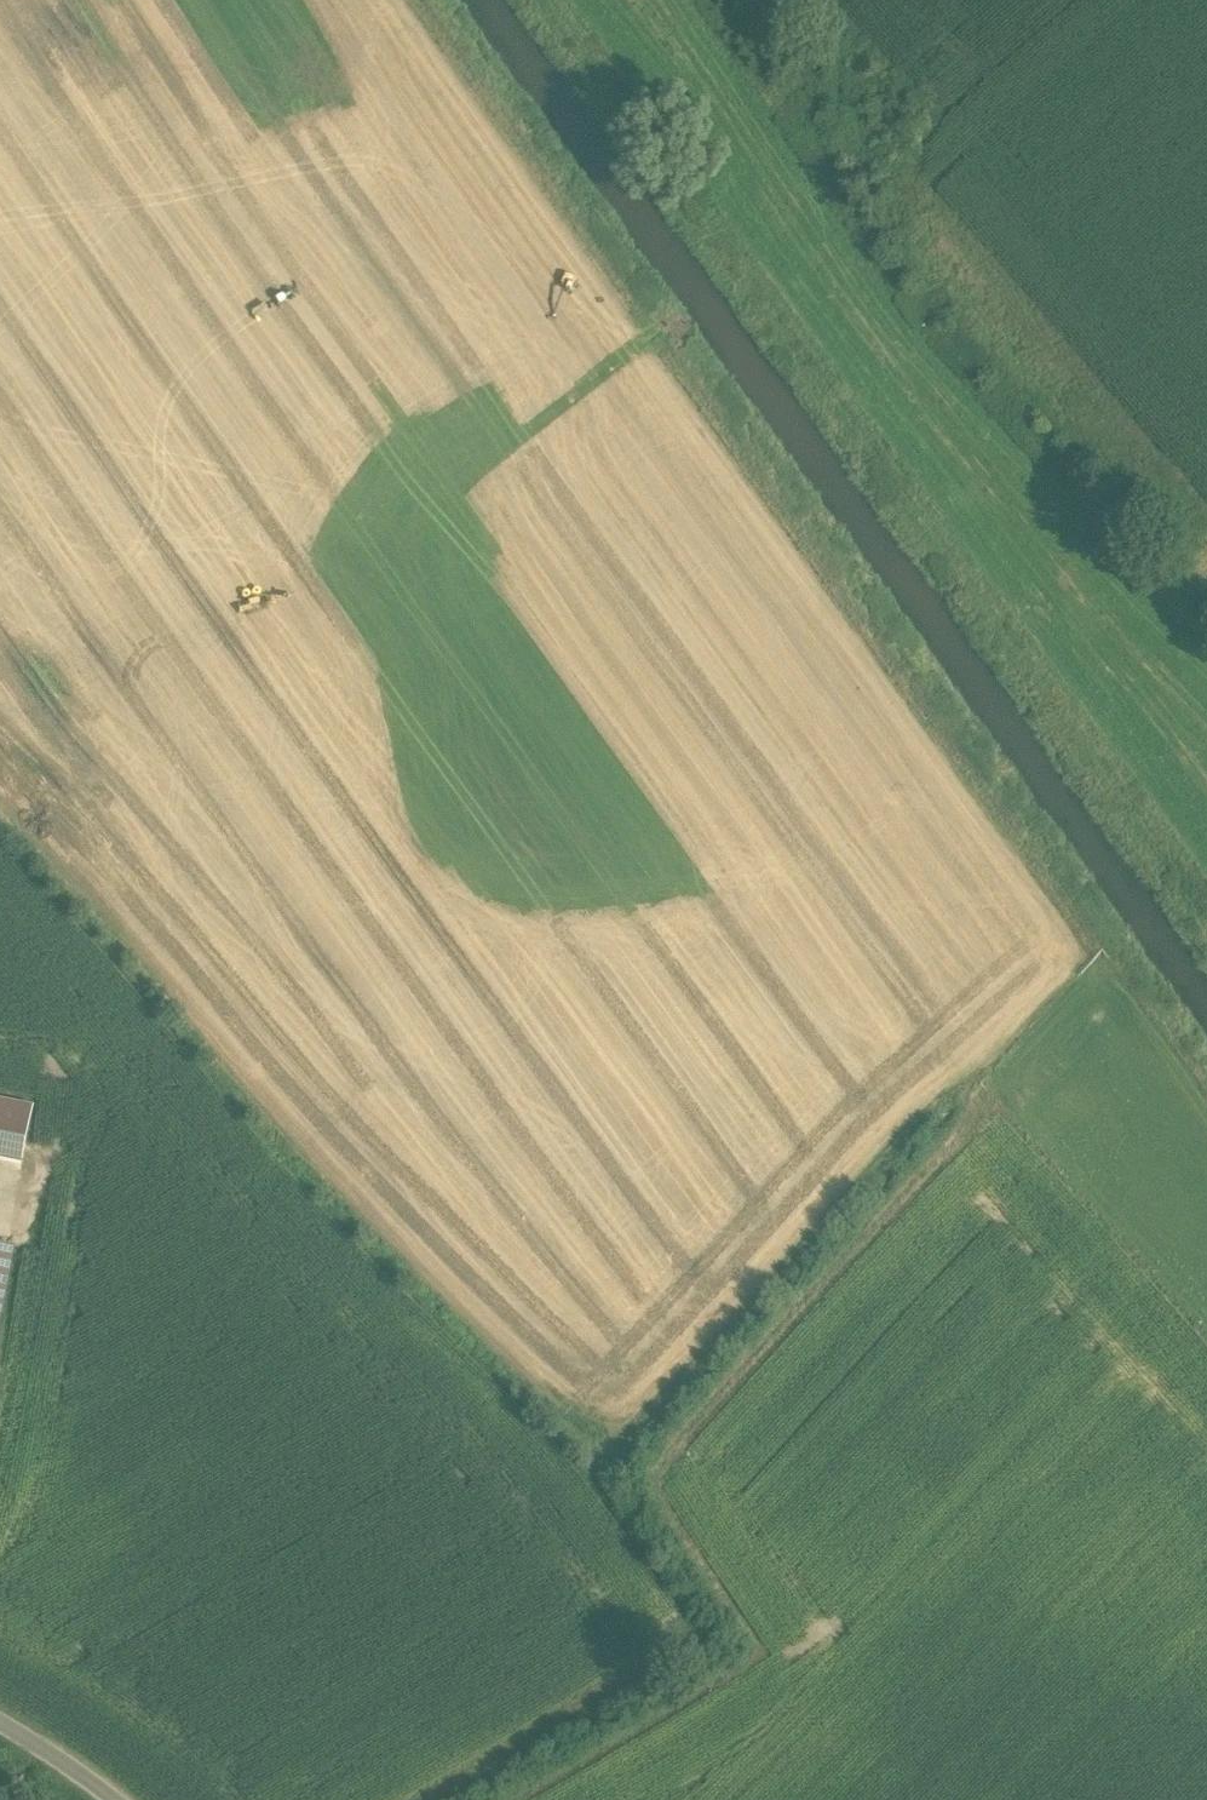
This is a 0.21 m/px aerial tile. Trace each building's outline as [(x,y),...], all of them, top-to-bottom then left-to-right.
[(15,1165),(26,1110),(0,1105),(0,1162),(15,1165)]
